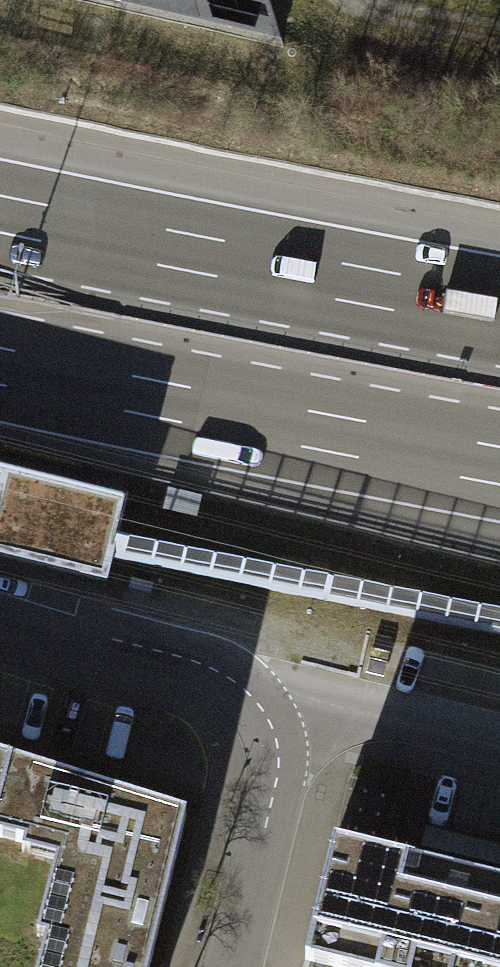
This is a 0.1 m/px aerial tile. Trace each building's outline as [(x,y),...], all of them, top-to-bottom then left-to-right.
[(124,11),(120,0),(76,0),(124,11)] [(0,494),(0,566),(105,589),(116,541),(121,517),(0,494)] [(186,815),(10,761),(0,758),(0,846),(56,860),(36,936),(45,939),(38,966),(149,966),(186,815)] [(334,842),(304,960),(333,966),(499,966),(499,883),(334,842)]
